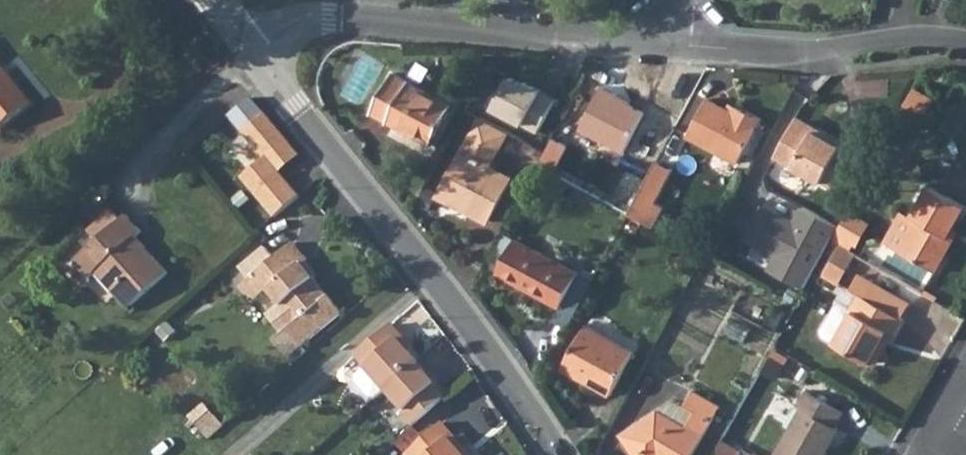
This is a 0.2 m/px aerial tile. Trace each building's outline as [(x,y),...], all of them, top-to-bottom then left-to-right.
[(0,64),(0,128),(31,103),(0,64)] [(432,144),(454,104),(393,72),(372,112),(394,124),(395,121),(405,127),(404,129),(432,144)] [(510,77),(494,107),(538,131),(556,99),(524,82),(523,84),(510,77)] [(616,97),(617,94),(602,86),(579,129),(624,152),(645,112),(616,97)] [(915,90),(900,117),(916,125),(931,98),(915,90)] [(734,112),(728,109),(708,98),(688,135),(739,162),(762,119),(738,106),(734,112)] [(738,106),(731,103),(728,109),(734,112),(738,106)] [(243,134),(255,148),(264,158),(258,164),(272,180),(300,156),(273,123),(264,113),(242,132),(243,134)] [(795,120),(843,145),(845,141),(798,115),(795,120)] [(512,177),(490,166),(508,134),(480,119),(442,190),(473,206),(469,212),(488,222),(512,177)] [(841,147),(843,145),(795,120),(776,156),(836,189),(855,155),(841,147)] [(255,148),(243,134),(237,139),(249,153),(255,148)] [(554,138),(539,166),(553,173),(568,145),(554,138)] [(657,160),(629,213),(654,226),(665,207),(656,202),(673,169),(657,160)] [(965,205),(930,186),(913,216),(902,210),(884,242),(936,271),(954,240),(948,236),(952,228),(965,205)] [(442,190),(439,195),(469,212),(473,206),(442,190)] [(127,215),(122,220),(112,208),(87,230),(97,241),(75,261),(89,278),(96,272),(127,308),(168,272),(154,256),(150,260),(142,251),(147,247),(137,236),(142,232),(127,215)] [(863,223),(845,214),(836,231),(853,241),(863,223)] [(625,232),(634,237),(641,224),(632,219),(625,232)] [(948,236),(954,240),(958,231),(952,228),(948,236)] [(580,272),(516,238),(497,273),(561,307),(575,282),(580,272)] [(308,259),(294,242),(274,258),(265,247),(240,267),(249,279),(255,274),(281,305),(269,315),(284,333),(275,341),(289,358),(343,313),(315,279),(302,264),(308,259)] [(838,263),(845,250),(834,243),(826,257),(838,263)] [(150,260),(154,256),(147,247),(142,251),(150,260)] [(315,279),(318,276),(306,261),(302,264),(315,279)] [(850,288),(859,293),(865,296),(874,282),(859,273),(850,288)] [(244,284),(257,299),(269,290),(255,274),(249,279),(244,284)] [(575,282),(561,307),(574,314),(588,289),(575,282)] [(902,317),(911,303),(874,282),(865,296),(866,297),(902,317)] [(859,293),(851,308),(854,309),(857,311),(865,296),(859,293)] [(835,342),(870,362),(888,330),(894,334),(903,318),(902,317),(866,297),(865,296),(857,311),(854,309),(854,310),(836,342),(835,342)] [(836,304),(821,330),(823,335),(835,342),(836,342),(854,310),(854,309),(851,308),(841,303),(836,304)] [(415,424),(447,396),(437,384),(417,361),(419,360),(400,339),(403,335),(393,323),(357,355),(368,366),(358,375),(357,381),(374,400),(387,388),(406,409),(404,411),(415,424)] [(635,351),(587,325),(563,369),(611,395),(635,351)] [(870,362),(875,366),(894,334),(888,330),(870,362)] [(400,339),(410,350),(414,347),(403,335),(400,339)] [(830,445),(827,443),(837,426),(845,412),(807,389),(798,405),(802,407),(774,454),(825,454),(830,445)] [(720,406),(692,390),(684,405),(696,411),(688,427),(659,411),(623,434),(637,454),(693,454),(720,406)] [(696,411),(684,405),(674,400),(659,411),(688,427),(696,411)] [(205,403),(190,416),(204,431),(219,418),(205,403)] [(455,434),(443,421),(408,453),(409,454),(466,454),(451,438),(455,434)] [(830,445),(840,429),(837,426),(827,443),(830,445)] [(472,454),(455,434),(451,438),(466,454),(471,454),(472,454)] [(713,454),(715,454),(739,454),(741,451),(722,440),(713,454)]
